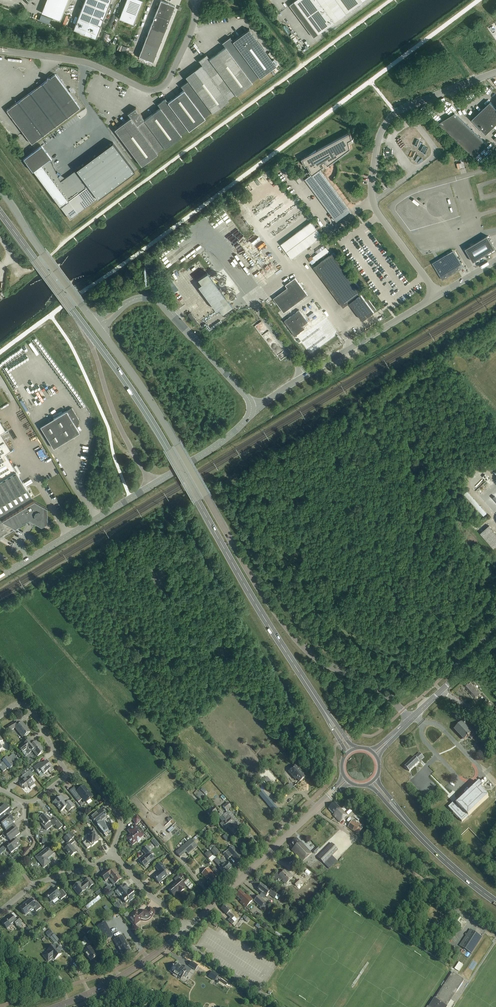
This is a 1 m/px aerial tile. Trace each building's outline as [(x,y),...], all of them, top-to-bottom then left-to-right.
[(41,12),(59,20),(68,0),(46,0),(41,12)] [(96,38),(111,0),(85,0),(73,29),(96,38)] [(134,24),(143,1),(141,0),(126,0),(119,19),(134,24)] [(172,14),(173,13),(173,12),(175,6),(169,3),(168,2),(167,3),(161,0),(139,56),(145,59),(146,60),(147,60),(153,62),(156,56),(157,55),(156,54),(161,42),(162,41),(162,40),(166,28),(168,27),(167,26),(172,14)] [(290,5),(314,38),(364,0),(297,0),(290,5)] [(225,47),(209,59),(236,94),(235,94),(236,95),(252,83),(252,82),(259,77),(260,78),(276,66),(249,29),(233,41),(230,37),(222,43),(225,47)] [(101,43),(107,45),(111,35),(105,33),(101,43)] [(113,36),(110,44),(116,47),(120,39),(113,36)] [(186,77),(188,81),(189,81),(212,112),(213,113),(229,101),(228,100),(235,94),(236,94),(209,59),(206,55),(199,61),(202,65),(186,77)] [(7,110),(25,134),(32,144),(80,108),(73,98),(55,74),(51,77),(47,76),(47,78),(46,81),(7,110)] [(184,90),(176,96),(197,125),(205,119),(204,117),(212,112),(188,81),(181,86),(184,90)] [(142,116),(136,107),(128,113),(131,118),(115,130),(142,166),(158,154),(157,153),(164,147),(165,148),(181,136),(181,135),(188,129),(189,131),(197,125),(176,96),(168,102),(165,99),(158,104),(160,108),(144,120),(142,116)] [(486,134),(495,124),(495,108),(490,102),(472,119),(486,134)] [(442,127),(475,158),(487,144),(455,113),(442,127)] [(305,160),(303,161),(306,166),(308,165),(310,170),(309,171),(312,174),(305,179),(306,179),(329,211),(343,202),(321,172),(324,170),(325,170),(325,169),(325,168),(325,167),(324,166),(327,165),(328,165),(350,148),(349,144),(353,141),(352,139),(354,138),(352,138),(352,136),(351,136),(350,132),(311,154),(306,158),(305,159),(305,160)] [(98,199),(134,172),(113,142),(76,170),(61,181),(58,176),(61,176),(59,172),(57,173),(50,159),(52,159),(42,145),(23,159),(33,171),(61,207),(70,219),(98,199)] [(309,171),(301,177),(303,181),(306,179),(305,179),(312,174),(309,171)] [(295,234),(306,248),(322,237),(311,222),(295,234)] [(487,236),(465,249),(473,262),(495,249),(487,236)] [(318,259),(330,251),(325,244),(316,250),(319,253),(310,259),(315,266),(320,262),(318,259)] [(445,255),(432,263),(442,280),(464,267),(459,260),(460,260),(458,258),(455,252),(446,257),(445,255)] [(349,303),(363,320),(376,310),(334,253),(314,267),(343,307),(349,303)] [(223,311),(232,304),(209,270),(198,277),(202,283),(199,284),(216,309),(220,306),(223,311)] [(167,275),(161,280),(172,294),(178,290),(167,275)] [(276,302),(284,313),(308,295),(295,278),(290,282),(285,285),(290,292),(276,302)] [(284,321),(312,359),(337,340),(331,331),(315,343),(305,329),(303,326),(308,322),(299,310),(284,321)] [(195,325),(198,323),(191,313),(188,315),(195,325)] [(41,427),(54,448),(80,433),(76,427),(79,425),(78,423),(78,422),(80,421),(74,411),(72,408),(67,411),(59,416),(57,413),(53,416),(54,418),(41,427)] [(31,496),(31,495),(32,494),(31,492),(29,493),(26,488),(27,487),(5,452),(11,449),(0,432),(5,429),(0,420),(0,515),(31,496)] [(48,522),(47,508),(34,501),(4,519),(1,517),(0,519),(0,536),(7,532),(1,521),(2,521),(16,528),(15,527),(29,519),(30,520),(30,521),(33,523),(34,522),(42,526),(48,522)] [(494,548),(495,546),(495,534),(489,526),(480,533),(494,548)] [(468,690),(467,691),(475,699),(480,694),(470,683),(469,684),(468,682),(464,686),(468,690)] [(483,702),(489,708),(492,705),(486,699),(483,702)] [(455,729),(465,740),(468,737),(468,738),(469,737),(471,739),(475,736),(477,734),(464,721),(462,723),(455,729)] [(10,731),(15,728),(23,738),(30,732),(22,723),(19,725),(16,722),(8,727),(10,731)] [(43,749),(40,745),(37,742),(35,744),(35,743),(33,745),(29,740),(19,748),(23,753),(27,750),(29,753),(33,751),(37,757),(42,753),(43,749)] [(405,767),(409,772),(424,758),(420,753),(405,767)] [(3,772),(9,768),(9,769),(13,766),(12,765),(18,760),(13,754),(0,765),(0,768),(3,772)] [(39,763),(33,768),(39,774),(41,772),(44,775),(48,771),(50,773),(54,770),(47,761),(43,764),(43,765),(42,766),(39,763)] [(296,780),(297,779),(300,782),(304,778),(302,775),(303,774),(296,766),(289,772),(296,780)] [(30,779),(34,776),(30,771),(22,777),(25,780),(19,784),(22,788),(23,787),(25,789),(28,786),(30,788),(35,784),(30,779)] [(449,808),(462,822),(489,797),(481,789),(489,782),(485,778),(480,783),(460,802),(458,800),(454,804),(453,804),(449,808)] [(92,797),(84,787),(78,792),(74,788),(69,791),(78,802),(83,799),(85,802),(92,797)] [(195,795),(200,801),(205,796),(200,791),(195,795)] [(263,799),(275,813),(278,810),(266,796),(263,799)] [(66,807),(69,811),(74,807),(70,801),(66,804),(61,797),(54,802),(61,811),(66,807)] [(223,807),(227,811),(231,807),(228,803),(223,807)] [(333,816),(340,823),(347,816),(335,803),(329,809),(334,815),(333,816)] [(0,821),(10,813),(10,814),(13,811),(10,808),(9,809),(5,804),(0,808),(0,821)] [(207,813),(211,818),(217,813),(213,808),(207,813)] [(221,811),(219,813),(225,820),(227,823),(228,821),(236,830),(236,829),(237,830),(238,831),(241,828),(236,823),(227,812),(224,815),(221,811)] [(96,813),(90,817),(94,822),(95,821),(98,825),(98,826),(97,825),(97,826),(106,837),(103,832),(104,831),(104,832),(106,830),(107,829),(104,823),(105,823),(104,822),(104,821),(108,818),(102,812),(98,815),(96,813)] [(7,832),(9,830),(7,828),(13,823),(15,822),(11,817),(12,816),(10,814),(10,813),(0,821),(0,826),(1,825),(7,832)] [(225,820),(219,813),(218,814),(221,818),(220,819),(223,822),(221,825),(226,830),(228,827),(235,834),(238,831),(237,830),(236,829),(236,830),(228,821),(227,823),(225,820)] [(37,818),(42,825),(47,831),(53,825),(54,826),(55,825),(59,830),(62,827),(55,818),(55,819),(52,822),(48,817),(47,817),(45,814),(43,815),(42,814),(37,818)] [(132,820),(136,825),(141,821),(137,816),(132,820)] [(348,828),(356,833),(360,827),(352,821),(348,828)] [(7,837),(10,841),(15,837),(16,837),(20,834),(16,829),(17,828),(13,823),(7,828),(9,830),(7,832),(2,835),(5,838),(7,837)] [(446,828),(451,833),(454,829),(450,824),(446,828)] [(126,839),(132,846),(137,841),(138,842),(141,840),(140,839),(144,836),(135,825),(128,831),(131,835),(126,839)] [(83,843),(87,849),(91,846),(92,847),(98,842),(99,837),(93,831),(87,836),(86,840),(87,841),(83,843)] [(64,838),(68,843),(73,840),(69,834),(64,838)] [(10,841),(0,850),(0,853),(1,854),(6,851),(6,850),(7,849),(11,853),(21,846),(17,841),(18,840),(16,837),(15,837),(10,841)] [(293,849),(292,850),(302,862),(311,853),(301,842),(300,843),(296,838),(290,844),(293,849)] [(175,852),(180,858),(186,853),(188,855),(198,847),(191,839),(175,852)] [(332,856),(338,850),(331,844),(317,858),(324,864),(329,869),(337,861),(332,856)] [(64,850),(70,857),(76,853),(70,845),(64,850)] [(243,860),(240,857),(241,856),(232,846),(224,854),(228,859),(232,856),(238,863),(239,862),(240,863),(243,860)] [(47,859),(54,853),(49,847),(36,858),(44,867),(50,863),(47,859)] [(142,864),(145,867),(154,859),(151,856),(153,854),(147,847),(143,851),(146,855),(140,861),(141,862),(141,863),(141,864),(142,864)] [(205,855),(209,859),(213,856),(209,851),(205,855)] [(229,872),(217,858),(214,861),(219,866),(220,868),(219,869),(225,875),(226,875),(228,874),(227,873),(229,872)] [(217,858),(229,872),(230,871),(231,871),(232,870),(232,869),(233,868),(227,862),(225,864),(224,862),(225,861),(222,859),(220,861),(217,858)] [(154,877),(159,883),(167,876),(164,872),(166,870),(161,863),(156,867),(160,872),(154,877)] [(215,878),(216,877),(208,868),(202,874),(207,880),(208,879),(212,883),(216,879),(215,878)] [(105,882),(110,878),(112,881),(114,880),(116,883),(121,879),(114,870),(111,872),(108,869),(100,875),(105,882)] [(278,873),(277,873),(276,873),(276,874),(275,874),(275,875),(274,876),(274,877),(274,878),(274,879),(274,880),(275,881),(275,882),(282,880),(283,880),(283,881),(286,884),(293,878),(290,875),(289,876),(284,871),(281,874),(281,873),(280,873),(279,873),(278,873)] [(84,883),(82,885),(80,882),(73,888),(79,896),(80,895),(79,894),(84,890),(85,891),(88,888),(89,889),(94,885),(89,878),(84,883)] [(183,888),(185,887),(179,880),(169,888),(175,895),(178,892),(179,894),(185,889),(183,888)] [(118,891),(116,892),(119,896),(119,895),(126,903),(129,901),(130,902),(133,899),(132,898),(135,896),(133,893),(130,889),(129,890),(125,884),(117,890),(118,891)] [(278,894),(272,889),(270,891),(261,884),(257,890),(262,894),(265,896),(266,897),(268,893),(274,898),(275,898),(278,894)] [(47,898),(48,899),(49,899),(52,902),(59,897),(61,900),(66,896),(62,890),(58,892),(55,888),(45,896),(47,898)] [(241,901),(240,902),(246,908),(253,900),(247,895),(246,896),(240,891),(235,896),(241,901)] [(254,901),(261,908),(266,902),(258,895),(254,901)] [(20,908),(26,915),(34,909),(36,912),(41,908),(37,903),(34,905),(30,900),(20,908)] [(221,909),(227,915),(230,918),(228,920),(232,925),(235,922),(232,920),(234,917),(232,914),(231,914),(229,912),(230,911),(225,905),(221,909)] [(128,917),(134,925),(141,920),(142,920),(142,921),(143,921),(144,921),(145,921),(146,920),(147,919),(147,918),(151,918),(155,912),(150,908),(148,911),(142,911),(138,914),(136,911),(128,917)] [(3,924),(7,929),(14,923),(18,927),(22,924),(17,918),(15,920),(11,915),(3,922),(3,924)] [(105,923),(97,927),(105,941),(113,937),(105,923)] [(483,937),(482,937),(471,929),(460,946),(472,954),(483,937)] [(59,940),(54,935),(50,938),(54,943),(59,940)] [(82,940),(88,946),(92,943),(86,936),(82,940)] [(123,953),(124,955),(131,951),(128,947),(122,936),(114,940),(121,954),(123,953)] [(58,947),(56,948),(54,946),(48,951),(49,953),(44,957),(48,961),(53,957),(55,960),(61,955),(59,952),(61,950),(58,947)] [(84,952),(91,961),(97,956),(92,950),(93,949),(91,946),(84,952)] [(192,962),(189,966),(195,970),(198,966),(192,962)] [(455,969),(459,972),(463,965),(459,962),(455,969)] [(175,964),(170,972),(174,975),(173,975),(176,978),(177,977),(181,979),(183,976),(189,968),(186,966),(184,969),(182,967),(176,963),(175,964)] [(218,976),(212,972),(209,977),(214,981),(218,976)] [(464,980),(452,972),(430,1006),(447,1006),(464,980)]
